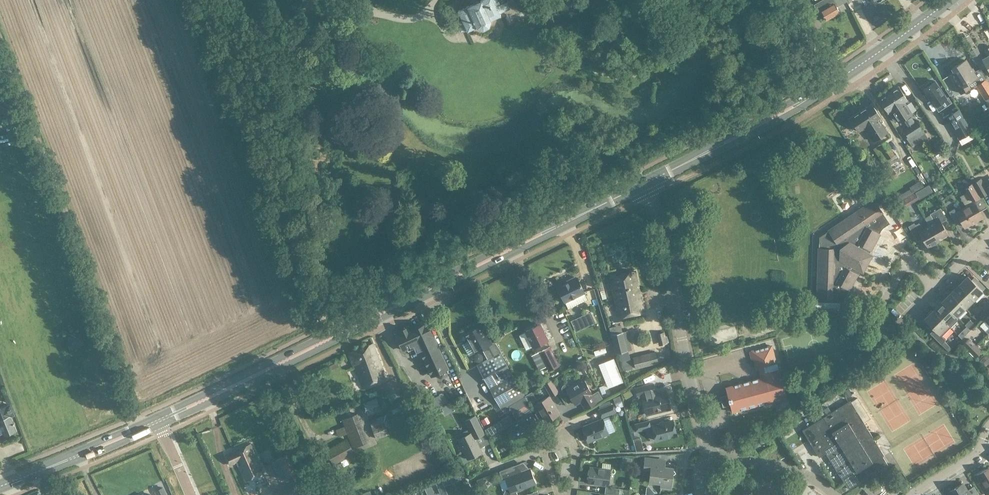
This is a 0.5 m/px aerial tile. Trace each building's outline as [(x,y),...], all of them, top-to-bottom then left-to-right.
[(456,23),(460,31),(467,28),(467,30),(468,30),(477,26),(477,27),(483,29),(489,26),(491,20),(491,19),(501,15),(500,13),(511,8),(507,0),(479,0),(459,10),(459,9),(458,10),(459,11),(459,12),(458,12),(459,13),(463,20),(462,20),(456,23)] [(839,11),(834,3),(820,11),(825,19),(839,11)] [(978,34),(974,29),(968,33),(965,28),(958,33),(965,43),(978,34)] [(955,72),(950,75),(962,93),(970,88),(971,90),(977,86),(976,84),(986,78),(980,68),(974,72),(966,60),(953,69),(955,72)] [(986,77),(986,78),(976,84),(977,86),(985,99),(986,99),(988,97),(988,82),(986,77)] [(925,87),(923,88),(935,106),(938,111),(943,108),(939,103),(946,98),(934,81),(933,82),(930,81),(925,85),(925,87)] [(899,86),(889,92),(905,118),(906,118),(912,113),(905,102),(908,100),(899,86)] [(969,91),(959,97),(963,103),(973,97),(969,91)] [(905,118),(889,92),(879,99),(888,112),(891,111),(899,122),(905,118)] [(978,97),(960,107),(964,115),(982,105),(978,97)] [(854,115),(850,118),(859,131),(863,128),(866,127),(867,129),(872,125),(872,126),(874,125),(875,126),(881,123),(882,122),(879,118),(881,117),(872,103),(854,115)] [(959,109),(946,116),(959,139),(972,132),(959,109)] [(919,138),(921,141),(922,141),(925,139),(922,135),(926,133),(918,121),(918,120),(911,125),(910,125),(914,133),(915,132),(919,138)] [(887,132),(881,123),(875,126),(874,125),(872,126),(872,125),(867,129),(874,140),(887,132)] [(908,126),(903,130),(907,136),(906,137),(911,144),(919,138),(915,132),(914,133),(910,125),(908,126)] [(886,140),(879,145),(888,159),(895,154),(886,140)] [(874,148),(889,173),(894,170),(891,164),(899,159),(896,153),(895,154),(888,159),(879,145),(874,148)] [(894,170),(889,173),(884,176),(888,182),(898,175),(894,170)] [(980,197),(981,196),(988,193),(988,195),(988,184),(986,186),(981,177),(972,182),(973,183),(980,197)] [(973,201),(980,197),(973,183),(972,182),(965,186),(973,201)] [(929,184),(916,191),(919,198),(933,190),(929,184)] [(872,194),(876,199),(881,195),(878,191),(872,194)] [(864,199),(867,205),(874,200),(870,195),(864,199)] [(881,195),(876,199),(879,204),(884,200),(881,195)] [(819,236),(818,249),(817,299),(832,299),(832,298),(844,299),(847,288),(850,290),(860,271),(863,273),(873,255),(869,253),(871,250),(880,234),(877,233),(879,229),(881,230),(883,227),(889,223),(882,213),(883,213),(874,200),(867,205),(828,230),(819,236)] [(902,206),(898,203),(893,208),(897,211),(902,206)] [(982,217),(974,203),(957,213),(965,227),(982,217)] [(928,224),(929,226),(938,240),(948,234),(941,222),(947,219),(940,208),(930,214),(934,220),(928,224)] [(929,226),(924,229),(920,222),(915,225),(914,223),(908,226),(917,241),(923,238),(928,248),(939,242),(938,240),(929,226)] [(636,271),(611,275),(619,316),(645,312),(636,271)] [(972,280),(968,276),(959,285),(973,299),(985,288),(974,277),(972,280)] [(577,278),(574,277),(570,279),(570,281),(558,287),(565,302),(584,292),(577,278)] [(965,308),(973,299),(959,285),(951,293),(965,308)] [(956,316),(965,308),(951,293),(942,302),(956,316)] [(604,298),(606,307),(612,306),(610,297),(604,298)] [(942,302),(934,310),(950,327),(959,319),(956,316),(942,302)] [(487,309),(492,320),(500,316),(495,305),(487,309)] [(982,308),(977,313),(980,316),(985,311),(982,308)] [(942,336),(950,327),(934,310),(933,311),(932,310),(927,315),(928,316),(925,319),(942,336)] [(575,330),(588,324),(583,314),(570,320),(575,330)] [(504,318),(496,322),(500,328),(508,324),(504,318)] [(616,319),(608,321),(609,327),(617,325),(616,319)] [(396,333),(404,349),(414,345),(417,351),(420,349),(431,375),(447,368),(433,336),(426,320),(406,328),(406,327),(401,329),(402,330),(396,333)] [(970,320),(965,325),(968,328),(973,323),(970,320)] [(539,324),(526,330),(534,346),(548,340),(539,324)] [(482,348),(491,343),(487,334),(486,335),(480,325),(466,333),(476,351),(482,348)] [(661,326),(653,327),(655,340),(663,339),(661,326)] [(964,329),(958,335),(962,339),(968,333),(965,330),(964,329)] [(623,331),(611,334),(616,353),(627,351),(623,331)] [(571,354),(576,352),(567,332),(561,335),(571,354)] [(68,350),(82,345),(80,337),(66,343),(68,350)] [(963,344),(970,352),(976,346),(969,339),(963,344)] [(476,364),(488,387),(513,374),(495,341),(491,343),(482,348),(488,358),(476,364)] [(944,341),(941,344),(946,349),(949,346),(944,341)] [(373,343),(349,352),(352,363),(356,367),(364,387),(387,379),(373,343)] [(729,396),(721,398),(722,402),(723,406),(731,404),(733,412),(773,401),(787,398),(786,394),(780,371),(778,372),(771,345),(752,351),(755,359),(757,368),(759,367),(762,378),(726,387),(729,396)] [(459,374),(477,367),(473,359),(463,364),(456,346),(448,349),(459,374)] [(559,365),(549,346),(538,352),(537,351),(530,355),(538,370),(545,366),(548,371),(559,365)] [(981,352),(976,346),(970,352),(976,357),(981,352)] [(605,347),(594,351),(595,355),(607,352),(605,347)] [(627,351),(618,353),(620,361),(622,360),(630,358),(628,350),(627,351)] [(635,369),(658,363),(655,351),(632,356),(635,369)] [(979,360),(985,366),(988,362),(988,354),(987,352),(979,360)] [(614,358),(604,361),(613,385),(623,381),(614,358)] [(592,377),(603,371),(597,359),(586,364),(592,377)] [(513,374),(488,387),(496,402),(521,389),(513,374)] [(562,387),(562,389),(563,391),(565,392),(567,392),(568,391),(575,403),(582,399),(587,407),(597,401),(602,397),(598,390),(593,393),(583,378),(570,386),(569,385),(567,384),(565,384),(563,385),(562,387)] [(560,391),(552,379),(544,384),(552,396),(560,391)] [(473,405),(479,402),(470,382),(463,385),(473,405)] [(666,392),(656,394),(654,384),(636,388),(638,395),(639,399),(643,398),(647,414),(670,408),(666,392)] [(852,394),(848,389),(843,392),(847,397),(852,394)] [(369,415),(382,410),(377,395),(363,400),(369,415)] [(540,410),(535,413),(538,419),(543,416),(546,420),(559,413),(549,395),(536,403),(540,410)] [(614,403),(615,403),(617,408),(624,405),(621,400),(622,400),(620,395),(612,398),(614,403)] [(602,417),(617,412),(613,403),(611,404),(610,401),(598,405),(602,417)] [(822,419),(813,425),(811,426),(802,431),(807,438),(808,440),(810,444),(811,445),(819,458),(826,454),(828,457),(829,459),(843,481),(848,489),(848,490),(888,465),(887,465),(883,457),(884,456),(874,440),(863,422),(850,401),(831,413),(827,416),(826,416),(825,417),(822,419)] [(4,435),(9,433),(10,434),(15,432),(14,431),(16,430),(10,414),(14,413),(10,403),(0,406),(0,427),(1,426),(4,435)] [(827,416),(831,413),(828,408),(821,412),(818,414),(822,419),(825,417),(826,416),(827,416)] [(530,409),(519,415),(521,418),(506,426),(514,439),(525,432),(526,433),(532,429),(529,424),(536,419),(530,409)] [(369,441),(358,413),(342,419),(353,447),(369,441)] [(475,437),(484,433),(475,415),(466,420),(470,429),(457,435),(468,458),(482,451),(475,437)] [(489,422),(487,416),(480,420),(483,425),(489,422)] [(603,418),(582,426),(588,441),(609,433),(603,418)] [(630,425),(632,432),(637,431),(653,428),(651,420),(635,423),(635,424),(630,425)] [(673,420),(653,425),(656,440),(677,435),(673,420)] [(384,421),(371,426),(376,438),(389,434),(384,421)] [(347,438),(327,449),(334,462),(354,451),(347,438)] [(225,455),(230,465),(238,461),(246,480),(264,472),(251,443),(233,451),(225,455)] [(280,479),(283,478),(295,472),(287,455),(272,461),(280,479)] [(623,457),(622,467),(630,468),(631,458),(623,457)] [(673,475),(676,472),(673,468),(673,467),(660,466),(661,459),(645,457),(644,469),(651,470),(650,481),(662,482),(661,486),(671,487),(673,475)] [(510,488),(505,489),(504,493),(505,494),(517,494),(518,494),(516,490),(536,483),(530,467),(516,473),(513,465),(500,470),(503,479),(506,477),(510,488)] [(610,469),(602,468),(591,466),(589,482),(608,484),(610,469)] [(978,474),(982,482),(979,484),(986,494),(988,493),(988,467),(978,474)] [(461,478),(458,472),(453,474),(455,481),(461,478)] [(487,486),(483,477),(477,480),(481,489),(487,486)] [(977,490),(970,494),(963,483),(949,491),(951,494),(980,494),(977,490)] [(294,484),(273,493),(274,494),(299,494),(294,484)] [(605,493),(608,493),(619,494),(621,494),(622,489),(620,488),(606,486),(605,493)] [(163,487),(156,490),(158,494),(167,494),(163,487)]
